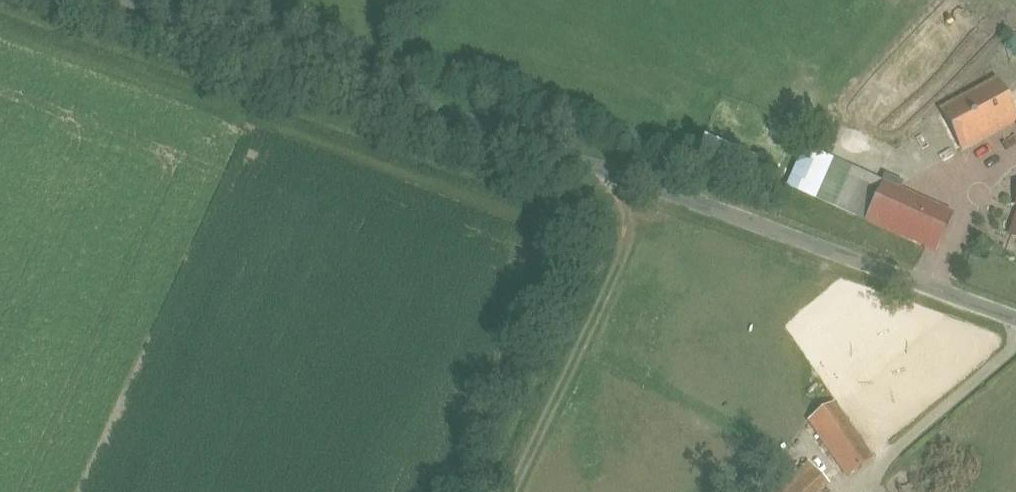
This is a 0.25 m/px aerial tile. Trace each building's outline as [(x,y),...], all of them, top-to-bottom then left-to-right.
[(1015,37),(1007,48),(1015,54),(1015,38),(1015,37)] [(942,113),(965,154),(1015,126),(1015,110),(1000,81),(942,113)] [(761,156),(759,160),(706,139),(699,157),(760,182),(758,187),(773,193),(784,165),(761,156)] [(794,184),(837,203),(850,174),(806,155),(794,184)] [(837,213),(869,226),(887,185),(855,171),(841,204),(837,213)] [(936,256),(954,214),(887,185),(869,226),(920,249),(924,250),(936,256)] [(838,405),(811,424),(852,480),(879,461),(838,405)] [(832,487),(811,460),(774,491),(826,491),(832,487)]
